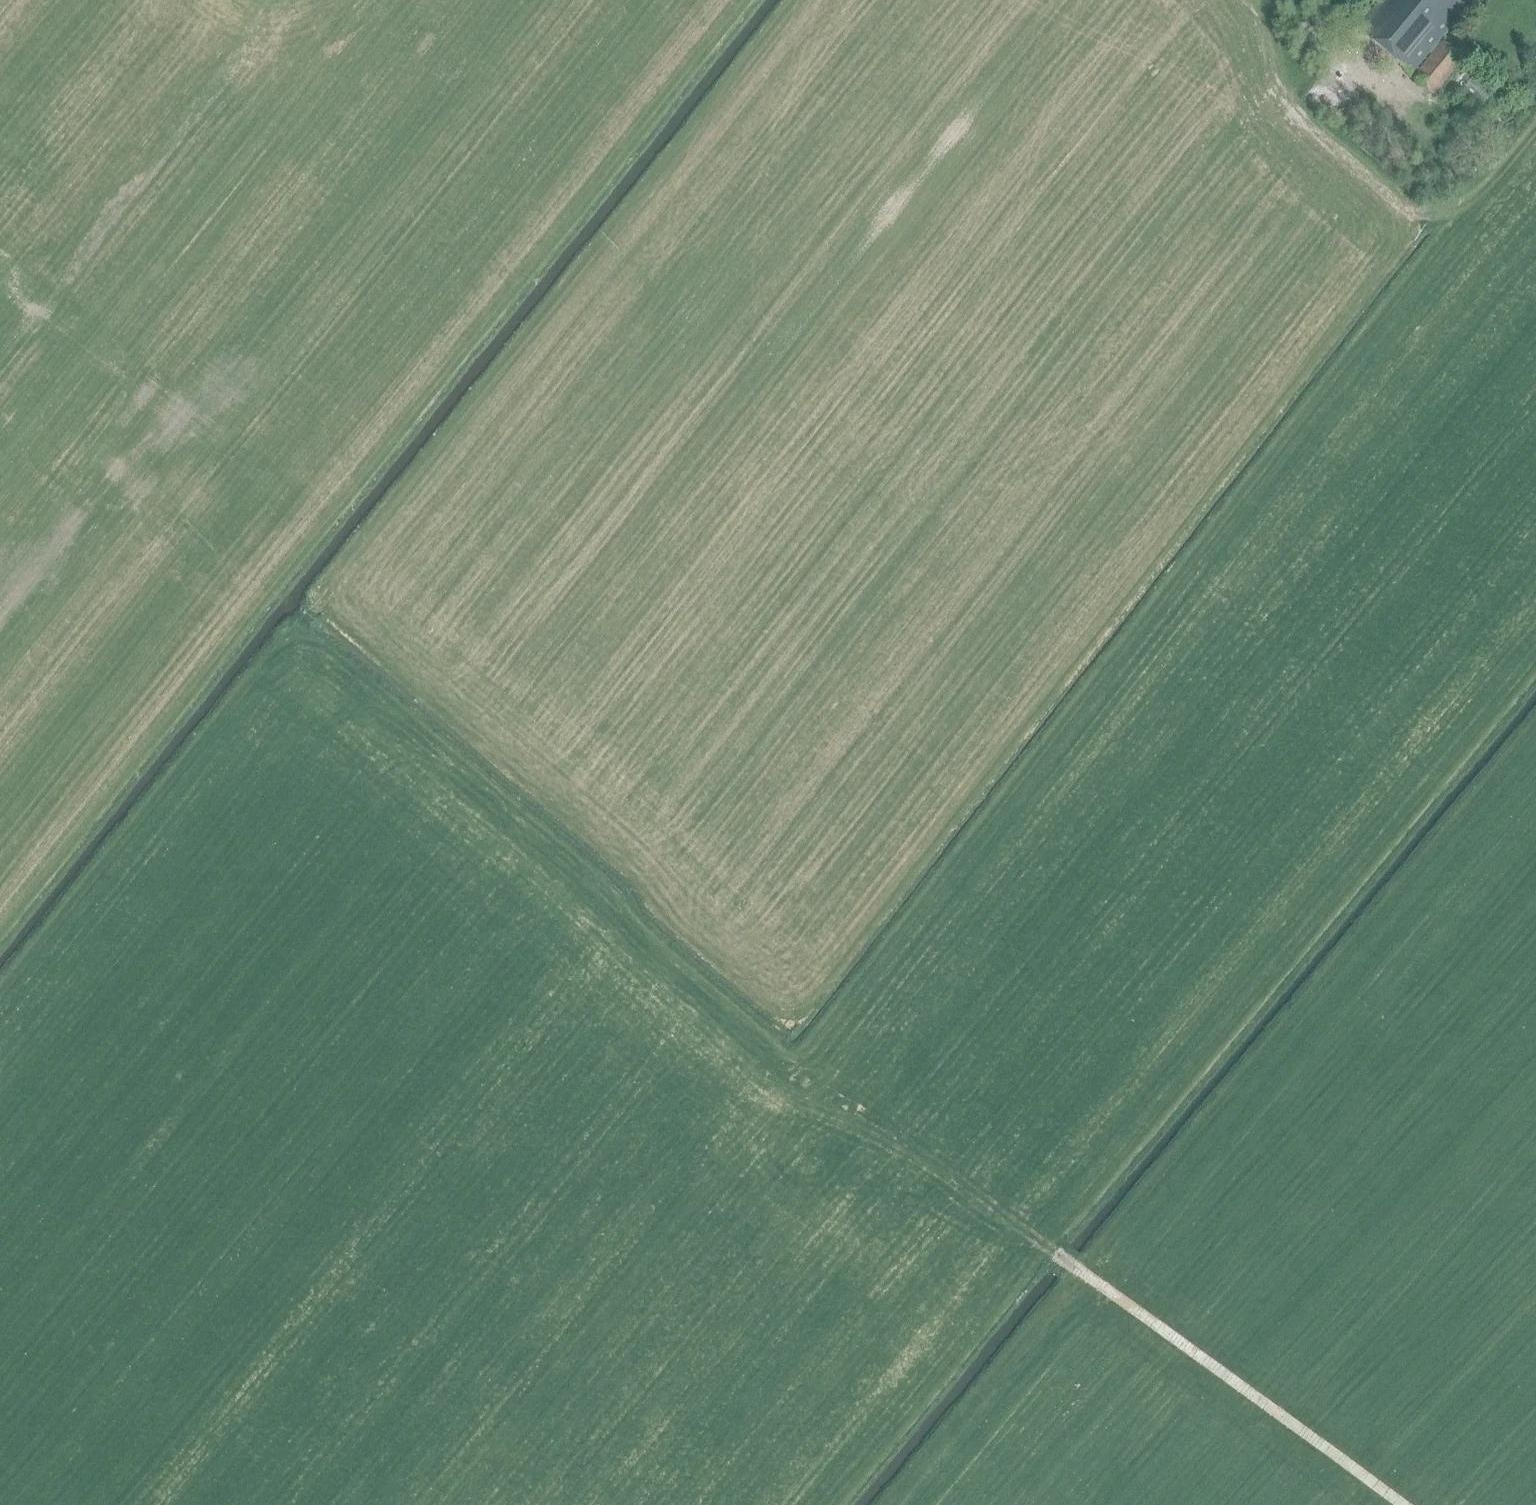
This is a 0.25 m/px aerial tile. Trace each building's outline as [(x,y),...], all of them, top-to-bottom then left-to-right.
[(1464,59),(1440,39),(1472,0),(1379,0),(1354,30),(1434,95),(1464,59)]
